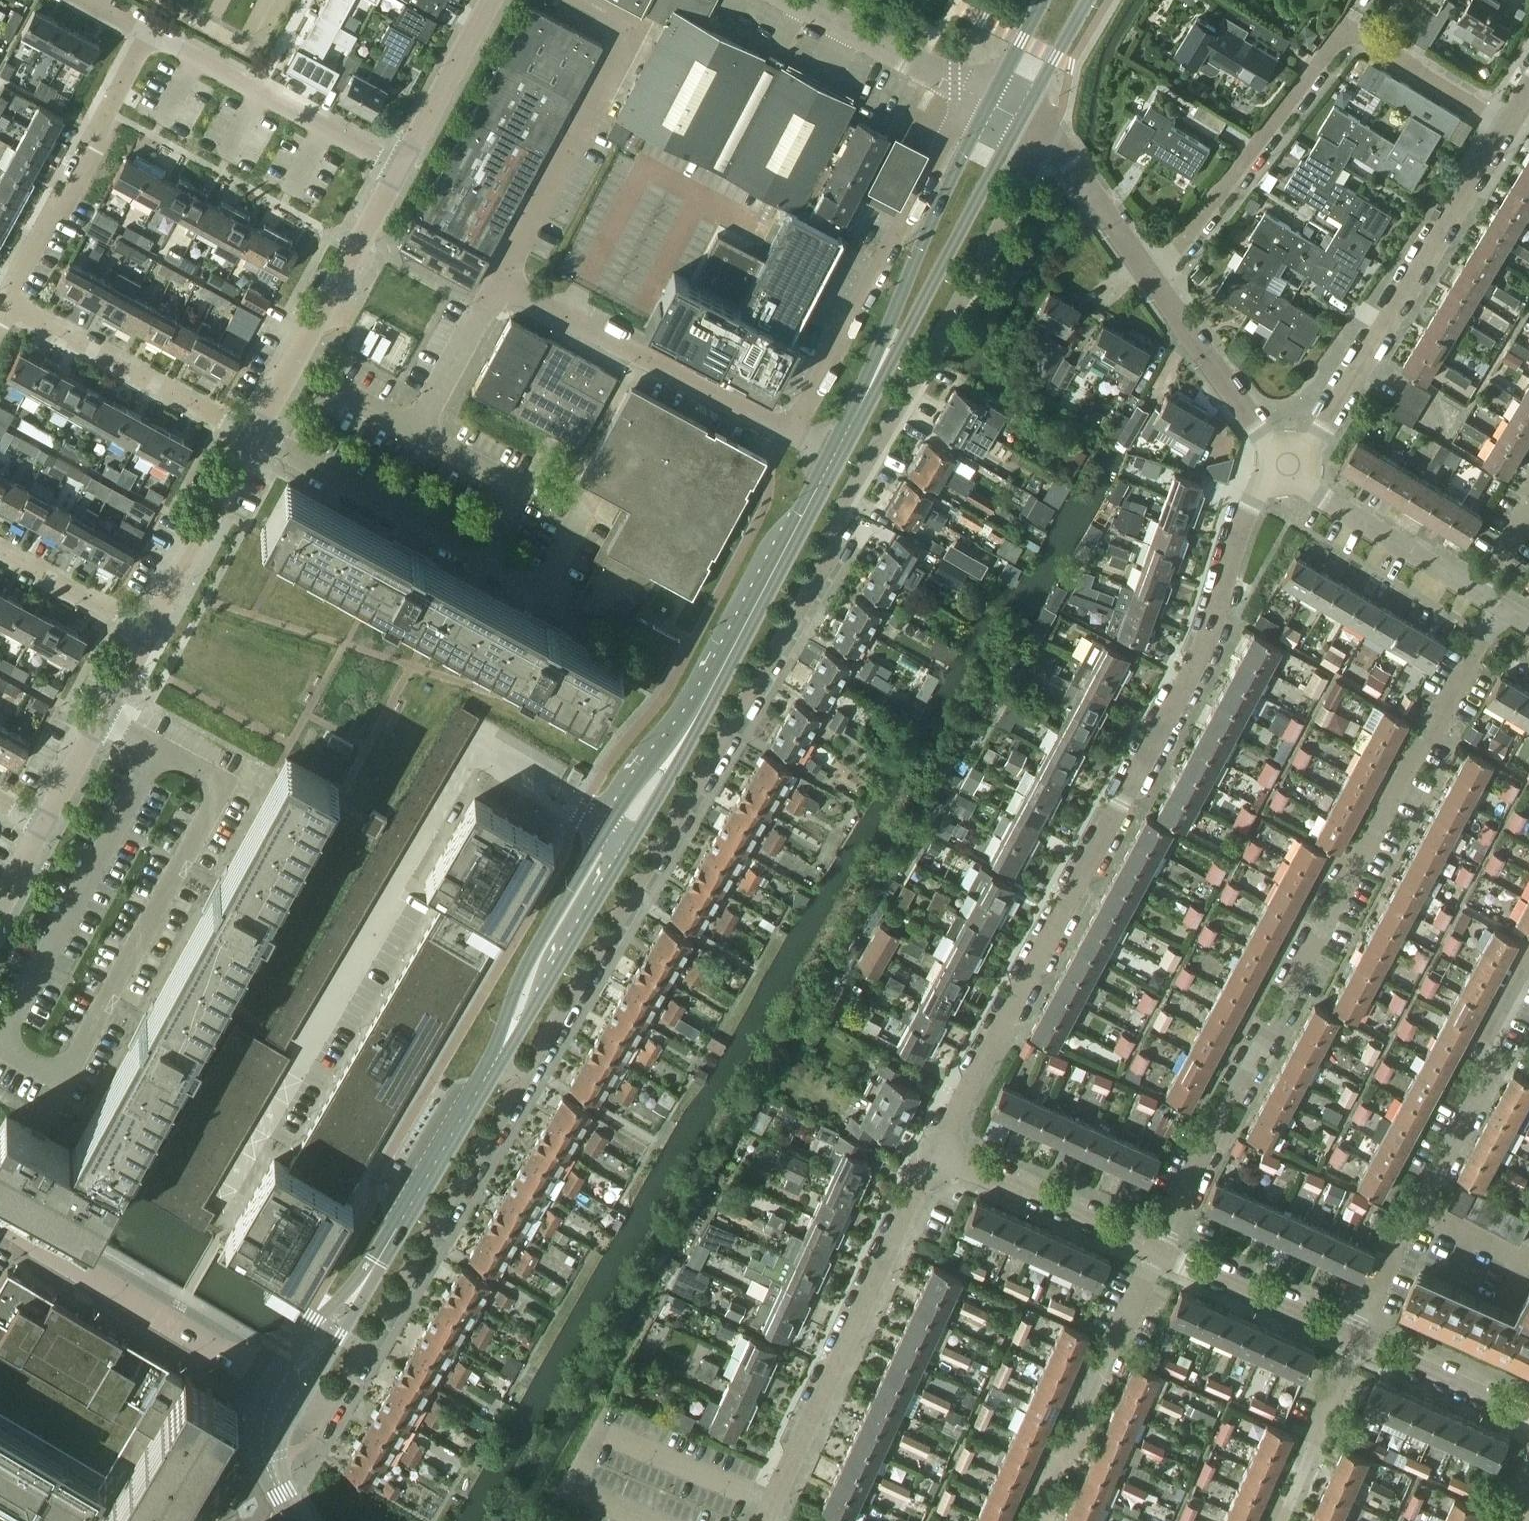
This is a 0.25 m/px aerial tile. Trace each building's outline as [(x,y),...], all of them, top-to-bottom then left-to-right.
[(318,13),(339,25),(344,16),(343,15),(351,0),(325,0),(318,13)] [(407,3),(397,22),(424,37),(444,0),(403,0),(407,3)] [(665,23),(617,116),(633,124),(725,173),(780,68),(763,59),(764,56),(713,29),(709,13),(715,0),(621,0),(665,23)] [(1428,48),(1455,3),(1449,0),(1421,0),(1433,7),(1413,40),(1428,48)] [(1492,55),(1510,26),(1496,18),(1506,0),(1471,0),(1458,20),(1477,32),(1471,42),(1492,55)] [(471,285),(472,286),(489,256),(487,255),(602,44),(530,5),(415,216),(413,215),(397,245),(399,245),(401,254),(411,251),(429,261),(471,285)] [(22,33),(44,45),(56,21),(35,9),(22,33)] [(7,23),(16,28),(23,15),(14,10),(7,23)] [(1222,64),(1261,87),(1279,59),(1244,38),(1248,31),(1283,52),(1291,40),(1246,12),(1239,23),(1226,16),(1222,22),(1221,22),(1217,29),(1198,17),(1176,52),(1198,65),(1212,73),(1218,72),(1222,64)] [(327,91),(331,83),(339,69),(320,59),(324,51),(323,51),(333,33),(334,34),(339,25),(318,13),(288,69),(327,91)] [(44,45),(65,57),(78,33),(56,21),(44,45)] [(1,35),(9,40),(16,28),(7,23),(1,35)] [(339,97),(371,114),(385,88),(382,87),(402,51),(405,52),(413,37),(390,24),(381,40),(387,43),(367,78),(354,71),(360,60),(348,54),(332,83),(343,90),(339,97)] [(65,57),(86,69),(99,45),(78,33),(65,57)] [(8,79),(15,66),(7,62),(0,74),(8,79)] [(780,68),(725,173),(790,208),(836,232),(888,134),(858,119),(855,123),(846,118),(854,103),(782,65),(780,68)] [(1368,88),(1379,95),(1391,74),(1381,68),(1368,88)] [(1379,95),(1389,100),(1401,80),(1391,74),(1379,95)] [(1389,100),(1399,107),(1411,86),(1401,80),(1389,100)] [(34,93),(42,98),(49,85),(41,81),(34,93)] [(42,98),(51,102),(58,90),(49,85),(42,98)] [(1399,107),(1408,113),(1421,92),(1411,86),(1399,107)] [(1408,113),(1412,115),(1412,114),(1419,118),(1431,98),(1421,92),(1408,113)] [(1431,98),(1419,118),(1429,124),(1441,104),(1431,98)] [(1193,114),(1220,131),(1228,119),(1201,102),(1193,114)] [(1144,147),(1193,176),(1210,148),(1172,125),(1175,119),(1151,104),(1143,117),(1137,114),(1117,147),(1137,158),(1144,147)] [(1441,104),(1429,124),(1438,130),(1451,110),(1441,104)] [(28,127),(51,140),(63,118),(40,105),(28,127)] [(1313,148),(1343,165),(1351,152),(1365,160),(1381,133),(1334,105),(1318,132),(1321,134),(1313,148)] [(1442,132),(1449,137),(1461,116),(1451,110),(1438,130),(1442,132)] [(1381,133),(1365,160),(1412,189),(1428,162),(1425,160),(1442,132),(1438,130),(1429,124),(1419,118),(1412,114),(1412,115),(1395,142),(1381,133)] [(623,143),(633,124),(617,116),(607,135),(623,143)] [(865,179),(897,195),(925,141),(894,124),(865,179)] [(16,148),(40,161),(51,140),(28,127),(16,148)] [(4,169),(28,182),(40,161),(16,148),(4,169)] [(1285,186),(1330,214),(1347,186),(1335,179),(1343,165),(1313,148),(1305,161),(1301,159),(1285,186)] [(113,181),(135,193),(151,163),(137,155),(134,161),(126,157),(113,181)] [(135,193),(156,204),(169,180),(162,176),(165,170),(151,163),(135,193)] [(1513,184),(1528,194),(1528,166),(1526,164),(1513,184)] [(17,204),(28,182),(4,169),(0,178),(0,194),(17,204)] [(156,204),(177,216),(193,186),(179,178),(176,184),(169,180),(156,204)] [(1501,204),(1525,219),(1528,213),(1528,194),(1513,184),(1501,204)] [(193,236),(198,228),(211,203),(204,199),(207,194),(193,186),(177,216),(190,223),(185,232),(193,236)] [(1342,221),(1334,235),(1364,253),(1372,239),(1376,241),(1392,214),(1347,186),(1330,214),(1342,221)] [(5,225),(17,204),(0,194),(0,222),(5,225)] [(219,239),(236,209),(222,201),(219,207),(211,203),(198,228),(219,239)] [(1501,204),(1489,225),(1513,239),(1525,219),(1501,204)] [(658,297),(644,325),(694,351),(692,354),(702,359),(703,356),(705,357),(704,360),(714,365),(715,362),(718,364),(720,361),(728,365),(727,366),(741,373),(740,375),(768,390),(796,337),(789,333),(807,297),(802,295),(835,232),(836,233),(836,232),(790,208),(790,209),(765,258),(718,234),(693,281),(673,271),(659,298),(658,297)] [(236,259),(240,251),(254,226),(246,223),(250,217),(236,209),(219,239),(232,246),(227,255),(236,259)] [(97,210),(91,221),(113,233),(119,222),(97,210)] [(1244,254),(1273,272),(1281,258),(1296,267),(1312,240),(1265,211),(1249,239),(1252,241),(1244,254)] [(91,221),(85,232),(107,244),(113,233),(91,221)] [(257,271),(261,262),(278,232),(264,224),(261,230),(254,226),(240,251),(247,254),(243,263),(257,271)] [(1477,245),(1501,260),(1513,239),(1489,225),(1477,245)] [(123,235),(136,242),(140,233),(127,226),(123,235)] [(261,262),(283,274),(297,250),(289,246),(292,240),(278,232),(261,262)] [(136,242),(149,249),(154,241),(140,233),(136,242)] [(1312,240),(1296,267),(1343,295),(1359,268),(1356,266),(1364,253),(1334,235),(1326,248),(1312,240)] [(1509,247),(1528,259),(1528,248),(1514,239),(1509,247)] [(115,248),(128,256),(133,247),(120,240),(115,248)] [(1464,265),(1489,280),(1501,260),(1477,245),(1464,265)] [(128,256),(142,263),(146,254),(133,247),(128,256)] [(165,258),(178,265),(183,256),(169,249),(165,258)] [(1216,293),(1261,320),(1277,293),(1265,286),(1273,272),(1244,254),(1236,268),(1232,266),(1216,293)] [(178,265),(191,272),(196,264),(183,256),(178,265)] [(75,303),(91,273),(71,262),(57,285),(64,289),(61,295),(75,303)] [(157,271),(171,279),(175,270),(162,263),(157,271)] [(1452,285),(1476,300),(1489,280),(1464,265),(1452,285)] [(171,279),(184,286),(188,277),(175,270),(171,279)] [(207,281),(220,288),(225,279),(212,272),(207,281)] [(99,308),(112,284),(91,273),(75,303),(89,310),(92,305),(99,308)] [(220,288),(234,295),(238,287),(225,279),(220,288)] [(117,326),(134,296),(112,284),(99,308),(107,312),(103,318),(117,326)] [(1440,305),(1464,320),(1476,300),(1452,285),(1440,305)] [(1494,293),(1505,299),(1509,292),(1498,285),(1494,293)] [(200,294),(213,302),(218,293),(204,286),(200,294)] [(241,299),(263,311),(269,300),(247,288),(241,299)] [(1035,315),(1063,332),(1076,308),(1049,292),(1035,315)] [(1505,299),(1516,306),(1521,298),(1509,292),(1505,299)] [(213,302),(226,309),(231,300),(218,293),(213,302)] [(1280,351),(1295,360),(1303,346),(1307,348),(1323,321),(1277,293),(1261,320),(1273,328),(1263,345),(1278,355),(1280,351)] [(142,331),(155,307),(134,296),(117,326),(131,333),(134,328),(142,331)] [(232,316),(254,328),(260,316),(238,305),(232,316)] [(1428,326),(1452,340),(1464,320),(1440,305),(1428,326)] [(160,349),(176,319),(155,307),(142,331),(149,335),(146,341),(160,349)] [(472,389),(578,448),(617,376),(511,318),(472,389)] [(177,351),(184,355),(197,330),(176,319),(160,349),(174,356),(177,351)] [(188,364),(202,372),(218,342),(205,334),(210,325),(202,321),(197,330),(184,355),(191,358),(188,364)] [(1090,361),(1105,370),(1125,336),(1102,323),(1091,342),(1088,340),(1076,361),(1087,367),(1090,361)] [(1469,333),(1480,340),(1485,332),(1474,325),(1469,333)] [(1416,346),(1440,360),(1452,340),(1428,326),(1416,346)] [(1480,340),(1491,346),(1496,339),(1485,332),(1480,340)] [(1117,385),(1128,391),(1140,370),(1136,368),(1147,349),(1125,336),(1105,370),(1121,379),(1117,385)] [(1510,346),(1521,353),(1526,346),(1515,339),(1510,346)] [(1035,373),(1046,379),(1065,346),(1054,340),(1035,373)] [(202,372),(216,380),(219,374),(227,378),(240,354),(218,342),(202,372)] [(1403,366),(1427,381),(1440,360),(1416,346),(1403,366)] [(12,386),(26,393),(42,363),(28,355),(28,356),(20,352),(7,376),(14,381),(12,386)] [(1051,378),(1065,385),(1076,365),(1063,357),(1051,378)] [(42,396),(50,400),(63,375),(56,371),(56,370),(42,363),(26,393),(40,401),(42,396)] [(1445,373),(1456,380),(1460,372),(1449,366),(1445,373)] [(1456,380),(1467,387),(1472,379),(1460,372),(1456,380)] [(54,409),(68,416),(85,385),(71,378),(70,379),(63,375),(50,400),(57,404),(54,409)] [(1486,387),(1497,394),(1501,386),(1490,379),(1486,387)] [(1402,392),(1424,405),(1431,393),(1409,380),(1402,392)] [(580,478),(629,505),(680,410),(631,383),(580,478)] [(85,419),(92,423),(105,398),(98,394),(99,393),(85,385),(68,416),(82,424),(85,419)] [(1497,394),(1508,400),(1512,393),(1501,386),(1497,394)] [(944,407),(993,436),(1007,414),(986,402),(984,405),(955,388),(944,407)] [(1406,410),(1417,417),(1424,405),(1402,392),(1395,403),(1406,410)] [(1160,424),(1175,433),(1189,409),(1167,395),(1156,414),(1152,412),(1141,433),(1151,439),(1160,424)] [(97,432),(110,439),(127,408),(113,401),(113,402),(105,398),(92,423),(99,427),(97,432)] [(1528,431),(1528,403),(1521,399),(1509,419),(1528,431)] [(1390,412),(1401,419),(1406,410),(1395,403),(1390,412)] [(1118,439),(1128,444),(1148,410),(1137,404),(1118,439)] [(8,426),(14,414),(0,406),(0,422),(8,426)] [(968,434),(988,446),(993,436),(944,407),(933,426),(963,444),(968,434)] [(127,442),(134,446),(148,421),(140,417),(141,416),(127,408),(110,439),(124,447),(127,442)] [(1104,431),(1116,438),(1129,416),(1117,409),(1104,431)] [(1182,457),(1192,463),(1204,442),(1201,440),(1212,422),(1189,409),(1175,433),(1191,442),(1182,457)] [(625,675),(652,690),(679,639),(635,615),(657,574),(681,588),(682,587),(692,592),(709,560),(707,559),(712,551),(714,552),(747,491),(745,490),(749,481),(752,482),(766,456),(715,429),(714,431),(706,427),(707,424),(680,410),(629,505),(575,603),(644,640),(625,675)] [(1401,419),(1412,425),(1417,417),(1406,410),(1401,419)] [(18,427),(31,434),(36,425),(22,418),(18,427)] [(1521,454),(1528,441),(1528,431),(1509,419),(1497,439),(1521,454)] [(1461,427),(1472,434),(1477,426),(1466,420),(1461,427)] [(139,455),(153,462),(170,431),(156,424),(155,425),(148,421),(134,446),(141,450),(139,455)] [(31,434),(44,441),(49,433),(36,425),(31,434)] [(1472,434),(1483,441),(1488,433),(1477,426),(1472,434)] [(153,462),(167,470),(169,465),(177,469),(191,445),(183,440),(183,439),(170,431),(153,462)] [(9,442),(23,449),(27,441),(14,433),(9,442)] [(1484,460),(1509,475),(1521,454),(1497,439),(1484,460)] [(915,456),(965,485),(969,478),(950,467),(955,458),(925,440),(915,456)] [(1342,467),(1364,479),(1380,453),(1358,440),(1342,467)] [(23,449),(36,456),(41,448),(27,441),(23,449)] [(60,450),(73,457),(78,448),(65,441),(60,450)] [(1435,455),(1443,460),(1450,449),(1442,443),(1435,455)] [(73,457),(87,464),(91,456),(78,448),(73,457)] [(1066,454),(1059,466),(1072,474),(1085,454),(1074,448),(1069,456),(1066,454)] [(1364,479),(1384,492),(1400,465),(1380,453),(1364,479)] [(1428,466),(1437,471),(1443,460),(1435,455),(1428,466)] [(52,465),(65,472),(70,464),(56,456),(52,465)] [(942,480),(961,492),(965,485),(915,456),(906,471),(937,489),(942,480)] [(1141,472),(1156,477),(1159,468),(1145,463),(1141,472)] [(65,472),(78,479),(83,471),(70,464),(65,472)] [(102,473),(116,480),(120,471),(107,464),(102,473)] [(1384,492),(1405,505),(1421,478),(1400,465),(1384,492)] [(1476,480),(1485,485),(1492,474),(1483,469),(1476,480)] [(116,480),(129,487),(134,479),(120,471),(116,480)] [(1174,473),(1166,497),(1198,508),(1203,493),(1197,491),(1200,483),(1174,473)] [(1055,477),(1043,497),(1057,505),(1069,485),(1055,477)] [(28,489),(7,478),(0,491),(0,505),(1,506),(0,508),(0,513),(12,519),(28,489)] [(893,494),(943,523),(947,516),(927,505),(933,496),(902,478),(893,494)] [(1405,505),(1426,517),(1442,490),(1421,478),(1405,505)] [(94,488),(107,495),(112,487),(99,479),(94,488)] [(1469,491),(1478,496),(1485,485),(1476,480),(1469,491)] [(288,483),(262,531),(382,596),(383,597),(410,549),(392,539),(392,540),(290,484),(288,483)] [(107,495),(121,502),(125,494),(112,487),(107,495)] [(145,496),(159,503),(163,495),(150,487),(145,496)] [(965,498),(992,513),(998,502),(971,487),(965,498)] [(36,525),(49,501),(28,489),(12,519),(26,527),(29,521),(36,525)] [(1426,517),(1446,530),(1463,503),(1442,490),(1426,517)] [(919,518),(939,530),(943,523),(893,494),(884,509),(914,527),(919,518)] [(1028,514),(1045,524),(1055,507),(1037,497),(1028,514)] [(1166,497),(1158,519),(1184,529),(1186,521),(1193,523),(1198,508),(1166,497)] [(142,515),(150,520),(155,510),(134,499),(127,512),(140,519),(142,515)] [(1128,509),(1143,514),(1146,505),(1131,500),(1128,509)] [(54,543),(71,513),(49,501),(36,525),(43,529),(40,535),(54,543)] [(1446,530),(1468,542),(1484,516),(1463,503),(1446,530)] [(1125,518),(1139,523),(1143,514),(1128,509),(1125,518)] [(959,517),(980,529),(984,521),(964,510),(959,517)] [(79,548),(92,524),(71,513),(54,543),(68,550),(71,544),(79,548)] [(1158,519),(1150,542),(1182,554),(1187,539),(1181,536),(1184,529),(1158,519)] [(83,558),(96,566),(113,536),(92,524),(79,548),(86,552),(83,558)] [(96,566),(110,573),(114,567),(121,571),(135,547),(113,536),(96,566)] [(997,551),(1014,561),(1022,547),(1005,537),(997,551)] [(1150,542),(1142,565),(1167,574),(1170,566),(1176,569),(1182,554),(1150,542)] [(1112,554),(1126,559),(1130,550),(1115,545),(1112,554)] [(873,567),(898,581),(910,561),(885,546),(873,567)] [(382,596),(379,602),(396,611),(399,605),(398,605),(424,556),(410,549),(383,597),(382,596)] [(1109,563),(1123,568),(1126,559),(1112,554),(1109,563)] [(424,556),(398,605),(399,605),(434,625),(517,670),(519,671),(545,622),(528,613),(527,614),(436,564),(437,563),(424,556)] [(1281,581),(1302,594),(1317,569),(1295,557),(1281,581)] [(934,573),(958,586),(966,572),(941,559),(934,573)] [(1142,565),(1133,588),(1165,599),(1171,584),(1164,582),(1167,574),(1142,565)] [(861,588),(886,602),(898,581),(873,567),(861,588)] [(1302,594),(1323,606),(1338,582),(1317,569),(1302,594)] [(1323,606),(1344,619),(1359,594),(1338,582),(1323,606)] [(1125,610),(1151,619),(1154,612),(1160,614),(1165,599),(1133,588),(1125,610)] [(1096,600),(1110,605),(1113,596),(1099,591),(1096,600)] [(5,633),(22,602),(8,595),(7,596),(0,592),(0,630),(5,633)] [(1344,619),(1366,631),(1380,606),(1359,594),(1344,619)] [(843,619),(868,633),(880,613),(855,598),(843,619)] [(22,636),(29,640),(42,615),(35,611),(36,610),(22,602),(5,633),(19,640),(22,636)] [(1366,631),(1387,643),(1401,619),(1380,606),(1366,631)] [(897,616),(907,622),(912,614),(902,608),(897,616)] [(1140,645),(1148,648),(1155,629),(1148,627),(1151,619),(1125,610),(1117,634),(1141,642),(1140,645)] [(33,648),(47,656),(64,625),(50,618),(49,619),(42,615),(29,640),(36,644),(33,648)] [(892,624),(902,630),(907,622),(897,616),(892,624)] [(831,639),(856,654),(868,633),(843,619),(831,639)] [(1387,643),(1408,656),(1422,631),(1401,619),(1387,643)] [(517,670),(514,675),(531,684),(534,679),(533,678),(559,630),(545,622),(519,671),(517,670)] [(1277,637),(1285,641),(1292,628),(1284,624),(1277,637)] [(47,656),(61,663),(64,659),(72,663),(85,638),(77,634),(78,633),(64,625),(47,656)] [(1285,641),(1293,645),(1300,632),(1292,628),(1285,641)] [(559,630),(533,678),(534,679),(594,712),(620,664),(572,638),(572,637),(559,630)] [(1408,656),(1429,668),(1444,644),(1422,631),(1408,656)] [(1241,656),(1268,670),(1280,648),(1253,633),(1241,656)] [(1093,637),(1082,659),(1122,681),(1130,667),(1124,664),(1128,656),(1093,637)] [(1319,661),(1327,666),(1334,653),(1327,649),(1319,661)] [(812,671),(837,685),(850,664),(825,650),(812,671)] [(1033,660),(1047,668),(1052,658),(1038,650),(1033,660)] [(1327,666),(1334,670),(1342,657),(1334,653),(1327,666)] [(1229,678),(1256,693),(1268,670),(1241,656),(1229,678)] [(10,673),(15,665),(2,657),(0,661),(0,667),(10,673)] [(867,667),(877,673),(882,665),(872,659),(867,667)] [(1070,681),(1081,686),(1105,699),(1109,692),(1115,695),(1122,681),(1082,659),(1070,681)] [(10,673),(24,680),(28,672),(15,665),(10,673)] [(862,676),(872,682),(877,673),(867,667),(862,676)] [(913,684),(931,695),(941,678),(923,667),(913,684)] [(800,691),(825,706),(837,685),(812,671),(800,691)] [(1049,680),(1062,687),(1067,679),(1053,671),(1049,680)] [(1308,681),(1322,688),(1327,678),(1313,671),(1308,681)] [(1362,686),(1369,691),(1377,678),(1369,673),(1362,686)] [(1485,701),(1506,714),(1521,689),(1499,676),(1485,701)] [(1217,701),(1244,715),(1256,693),(1229,678),(1217,701)] [(1369,691),(1376,695),(1384,682),(1377,678),(1369,691)] [(2,689),(15,696),(20,687),(7,680),(2,689)] [(40,689),(53,696),(58,688),(44,681),(40,689)] [(1303,690),(1317,697),(1322,688),(1308,681),(1303,690)] [(1081,686),(1069,707),(1100,724),(1107,710),(1101,706),(1105,699),(1081,686)] [(1527,726),(1528,723),(1528,694),(1521,689),(1506,714),(1527,726)] [(31,705),(45,712),(50,704),(36,696),(31,705)] [(1398,709),(1406,713),(1413,700),(1405,696),(1398,709)] [(1205,723),(1232,738),(1244,715),(1217,701),(1205,723)] [(782,723),(807,737),(819,716),(794,702),(782,723)] [(1318,712),(1330,719),(1334,711),(1322,705),(1318,712)] [(1030,714),(1044,721),(1048,713),(1035,706),(1030,714)] [(1372,731),(1395,744),(1406,722),(1396,717),(1397,716),(1394,714),(1393,715),(1383,710),(1382,711),(1374,706),(1363,725),(1372,730),(1372,731)] [(1069,707),(1058,729),(1082,742),(1086,735),(1092,738),(1100,724),(1069,707)] [(836,719),(847,725),(851,717),(841,711),(836,719)] [(1314,720),(1326,726),(1330,719),(1318,712),(1314,720)] [(1026,722),(1039,730),(1044,721),(1030,714),(1026,722)] [(1285,726),(1298,732),(1303,723),(1290,716),(1285,726)] [(832,728),(842,733),(847,725),(836,719),(832,728)] [(770,743),(795,758),(807,737),(782,723),(770,743)] [(1193,745),(1220,760),(1232,738),(1205,723),(1193,745)] [(842,734),(862,746),(868,737),(848,725),(842,734)] [(1280,735),(1293,742),(1298,732),(1285,726),(1280,735)] [(5,767),(8,761),(16,765),(29,741),(7,729),(0,743),(0,764),(5,767)] [(1058,729),(1046,750),(1077,766),(1084,752),(1078,749),(1082,742),(1058,729)] [(1360,752),(1383,765),(1395,744),(1372,731),(1360,752)] [(332,734),(328,742),(349,754),(353,745),(332,734)] [(1485,751),(1492,755),(1499,742),(1492,738),(1485,751)] [(1492,755),(1500,759),(1507,746),(1499,742),(1492,755)] [(1181,768),(1208,782),(1220,760),(1193,745),(1181,768)] [(1296,755),(1307,761),(1311,753),(1300,747),(1296,755)] [(1007,757),(1021,764),(1026,755),(1012,748),(1007,757)] [(1046,750),(1035,771),(1059,784),(1063,777),(1069,780),(1077,766),(1046,750)] [(1456,773),(1479,785),(1491,764),(1481,758),(1482,757),(1478,755),(1477,757),(1468,751),(1456,773)] [(1349,774),(1372,786),(1383,765),(1360,752),(1349,774)] [(752,775),(780,791),(792,771),(764,754),(752,775)] [(1292,762),(1303,768),(1307,761),(1296,755),(1292,762)] [(1003,765),(1017,772),(1021,764),(1007,757),(1003,765)] [(227,866),(220,879),(268,905),(268,904),(334,784),(286,759),(227,867),(227,866)] [(808,767),(819,773),(824,765),(813,759),(808,767)] [(1261,770),(1274,777),(1279,768),(1266,761),(1261,770)] [(963,780),(975,787),(984,772),(972,765),(963,780)] [(567,779),(576,785),(583,772),(574,767),(567,779)] [(1169,790),(1196,805),(1208,782),(1181,768),(1169,790)] [(1256,780),(1269,787),(1274,777),(1261,770),(1256,780)] [(1035,771),(1024,793),(1054,809),(1061,795),(1055,792),(1059,784),(1035,771)] [(1445,794),(1468,807),(1479,785),(1456,773),(1445,794)] [(1338,795),(1361,807),(1372,786),(1349,774),(1338,795)] [(740,795),(768,811),(780,791),(752,775),(740,795)] [(1504,789),(1515,795),(1519,787),(1508,781),(1504,789)] [(791,798),(803,805),(809,796),(796,788),(791,798)] [(1273,797),(1285,803),(1289,795),(1277,789),(1273,797)] [(1500,796),(1511,802),(1515,795),(1504,789),(1500,796)] [(1156,813),(1183,828),(1196,805),(1169,790),(1156,813)] [(985,799),(998,806),(1003,798),(989,791),(985,799)] [(949,807),(958,811),(966,797),(957,792),(949,807)] [(1024,793),(1012,814),(1037,827),(1040,820),(1046,823),(1054,809),(1024,793)] [(1433,815),(1457,828),(1468,807),(1445,794),(1433,815)] [(728,815),(756,831),(768,811),(740,795),(728,815)] [(1326,816),(1350,828),(1361,807),(1338,795),(1326,816)] [(1269,805),(1281,811),(1285,803),(1273,797),(1269,805)] [(786,807),(798,814),(803,805),(791,798),(786,807)] [(343,1201),(552,845),(474,799),(425,882),(448,896),(287,1168),(274,1160),(225,1243),(303,1289),(352,1206),(343,1201)] [(1237,815),(1250,822),(1255,813),(1242,806),(1237,815)] [(373,810),(362,830),(376,838),(387,818),(373,810)] [(1511,819),(1522,825),(1526,818),(1515,812),(1511,819)] [(1012,814),(1001,835),(1031,851),(1039,837),(1033,834),(1037,827),(1012,814)] [(717,835),(745,851),(756,831),(728,815),(717,835)] [(1232,825),(1245,832),(1250,822),(1237,815),(1232,825)] [(1422,837),(1445,849),(1457,828),(1433,815),(1422,837)] [(1328,845),(1338,850),(1350,828),(1326,816),(1315,837),(1325,843),(1324,844),(1328,846),(1328,845)] [(1134,839),(1159,852),(1171,830),(1145,817),(1134,839)] [(935,832),(947,839),(955,824),(943,818),(935,832)] [(1507,827),(1518,833),(1522,825),(1511,819),(1507,827)] [(1481,831),(1493,837),(1497,829),(1485,823),(1481,831)] [(768,838),(780,845),(786,836),(773,828),(768,838)] [(1477,839),(1489,845),(1493,837),(1481,831),(1477,839)] [(705,854),(733,871),(745,851),(717,835),(705,854)] [(989,857),(1013,870),(1018,862),(1024,865),(1031,851),(1001,835),(989,857)] [(1411,858),(1434,870),(1445,849),(1422,837),(1411,858)] [(762,847),(775,854),(780,845),(768,838),(762,847)] [(1122,860),(1148,873),(1159,852),(1134,839),(1122,860)] [(1289,860),(1312,873),(1324,851),(1314,846),(1315,845),(1311,843),(1311,844),(1301,839),(1289,860)] [(1247,847),(1258,853),(1262,846),(1251,840),(1247,847)] [(1243,855),(1254,861),(1258,853),(1247,847),(1243,855)] [(693,874),(721,891),(733,871),(705,854),(693,874)] [(1488,861),(1500,868),(1504,860),(1492,854),(1488,861)] [(950,864),(963,871),(968,862),(954,855),(950,864)] [(1400,879),(1423,891),(1434,870),(1411,858),(1400,879)] [(1111,882),(1136,895),(1148,873),(1122,860),(1111,882)] [(1278,882),(1301,894),(1312,873),(1289,860),(1278,882)] [(1484,869),(1496,875),(1500,868),(1488,861),(1484,869)] [(1208,869),(1221,876),(1225,869),(1212,862),(1208,869)] [(967,890),(976,895),(1007,911),(1014,897),(1008,894),(1012,886),(989,874),(991,870),(980,865),(967,890)] [(1459,873),(1470,879),(1474,872),(1463,866),(1459,873)] [(744,877),(757,885),(762,875),(750,868),(744,877)] [(1204,877),(1217,884),(1221,876),(1208,869),(1204,877)] [(1454,881),(1466,887),(1470,879),(1459,873),(1454,881)] [(682,894),(710,911),(721,891),(693,874),(682,894)] [(739,887),(751,894),(757,885),(744,877),(739,887)] [(220,879),(212,893),(260,919),(259,921),(265,924),(274,907),(268,904),(268,905),(220,879)] [(1389,900),(1412,913),(1423,891),(1400,879),(1389,900)] [(1099,903),(1124,917),(1136,895),(1111,882),(1099,903)] [(1224,890),(1236,896),(1240,888),(1228,882),(1224,890)] [(1267,903),(1290,915),(1301,894),(1278,882),(1267,903)] [(931,898),(945,906),(949,897),(936,890),(931,898)] [(1220,897),(1231,903),(1236,896),(1224,890),(1220,897)] [(153,1002),(146,1014),(194,1041),(195,1039),(259,921),(260,919),(212,893),(202,910),(203,911),(153,1002)] [(670,915),(698,931),(710,911),(682,894),(670,915)] [(976,895),(965,916),(989,929),(993,922),(999,925),(1007,911),(976,895)] [(927,907),(940,914),(945,906),(931,898),(927,907)] [(1377,921),(1401,934),(1412,913),(1389,900),(1377,921)] [(1521,935),(1525,928),(1528,930),(1528,929),(1528,901),(1527,900),(1511,930),(1521,935)] [(1087,925),(1113,938),(1124,917),(1099,903),(1087,925)] [(1255,924),(1279,936),(1290,915),(1267,903),(1255,924)] [(1185,912),(1199,919),(1203,912),(1189,905),(1185,912)] [(721,917),(733,925),(739,915),(727,908),(721,917)] [(1436,916),(1448,922),(1452,914),(1440,908),(1436,916)] [(956,912),(945,933),(984,954),(991,940),(986,937),(989,929),(965,916),(956,912)] [(1181,920),(1194,927),(1199,919),(1185,912),(1181,920)] [(1432,923),(1443,929),(1448,922),(1436,916),(1432,923)] [(716,927),(728,934),(733,925),(721,917),(716,927)] [(1366,942),(1389,955),(1401,934),(1377,921),(1366,942)] [(1201,932),(1213,938),(1217,931),(1206,924),(1201,932)] [(1244,945),(1267,957),(1279,936),(1255,924),(1244,945)] [(1076,946),(1101,960),(1113,938),(1087,925),(1076,946)] [(651,946),(679,962),(691,942),(663,926),(651,946)] [(900,937),(881,926),(869,946),(883,954),(888,957),(888,956),(883,953),(894,934),(899,937),(900,937)] [(1481,950),(1504,963),(1516,941),(1506,936),(1507,935),(1503,933),(1503,934),(1493,929),(1481,950)] [(943,958),(942,959),(967,972),(971,965),(976,968),(984,954),(945,933),(943,932),(932,952),(943,958)] [(1197,940),(1209,946),(1213,938),(1201,932),(1197,940)] [(908,941),(922,948),(927,940),(913,933),(908,941)] [(1446,941),(1457,948),(1461,940),(1450,934),(1446,941)] [(904,949),(918,957),(922,948),(908,941),(904,949)] [(1442,949),(1453,955),(1457,948),(1446,941),(1442,949)] [(1355,964),(1378,976),(1389,955),(1366,942),(1355,964)] [(1233,966),(1256,979),(1267,957),(1244,945),(1233,966)] [(640,966),(667,982),(679,962),(651,946),(640,966)] [(883,954),(869,946),(857,965),(876,977),(876,976),(871,973),(883,954)] [(1064,968),(1090,981),(1101,960),(1076,946),(1064,968)] [(1162,956),(1176,963),(1180,955),(1167,948),(1162,956)] [(1413,958),(1425,964),(1429,956),(1418,950),(1413,958)] [(1470,971),(1493,984),(1504,963),(1481,950),(1470,971)] [(1158,963),(1172,970),(1176,963),(1162,956),(1158,963)] [(1409,966),(1421,972),(1425,964),(1413,958),(1409,966)] [(942,959),(931,980),(961,996),(969,982),(963,979),(967,972),(942,959)] [(691,969),(703,977),(708,967),(696,960),(691,969)] [(1344,985),(1367,997),(1378,976),(1355,964),(1344,985)] [(628,986),(656,1002),(667,982),(640,966),(628,986)] [(1222,987),(1245,1000),(1256,979),(1233,966),(1222,987)] [(1179,974),(1190,980),(1194,973),(1183,967),(1179,974)] [(1053,989),(1078,1003),(1090,981),(1064,968),(1053,989)] [(685,979),(697,986),(703,977),(691,969),(685,979)] [(1459,993),(1482,1005),(1493,984),(1470,971),(1459,993)] [(1175,982),(1186,988),(1190,980),(1179,974),(1175,982)] [(1423,984),(1435,990),(1439,982),(1427,976),(1423,984)] [(931,980),(920,1002),(944,1015),(948,1007),(954,1011),(961,996),(931,980)] [(881,992),(895,999),(899,991),(886,983),(881,992)] [(1419,991),(1431,997),(1435,990),(1423,984),(1419,991)] [(1345,1014),(1355,1019),(1367,997),(1344,985),(1332,1007),(1342,1012),(1341,1013),(1345,1015),(1345,1014)] [(616,1006),(644,1022),(656,1002),(628,986),(616,1006)] [(1210,1009),(1234,1021),(1245,1000),(1222,987),(1210,1009)] [(1041,1011),(1067,1024),(1078,1003),(1053,989),(1041,1011)] [(1140,999),(1153,1006),(1157,998),(1144,991),(1140,999)] [(1391,1000),(1402,1006),(1407,999),(1395,993),(1391,1000)] [(1447,1014),(1470,1026),(1482,1005),(1459,993),(1447,1014)] [(1136,1006),(1149,1013),(1153,1006),(1140,999),(1136,1006)] [(667,1009),(679,1016),(685,1007),(673,1000),(667,1009)] [(1387,1008),(1398,1014),(1402,1006),(1391,1000),(1387,1008)] [(920,1002),(908,1023),(938,1039),(946,1025),(940,1022),(944,1015),(920,1002)] [(604,1026),(632,1042),(644,1022),(616,1006),(604,1026)] [(1302,1028),(1326,1040),(1337,1019),(1327,1014),(1328,1012),(1325,1011),(1324,1012),(1314,1006),(1302,1028)] [(662,1018),(674,1026),(679,1016),(667,1009),(662,1018)] [(1156,1017),(1168,1023),(1172,1015),(1160,1009),(1156,1017)] [(1199,1030),(1222,1042),(1234,1021),(1210,1009),(1199,1030)] [(1030,1033),(1055,1046),(1067,1024),(1041,1011),(1030,1033)] [(146,1014),(138,1028),(186,1055),(185,1056),(191,1059),(200,1042),(195,1039),(194,1041),(146,1014)] [(1436,1035),(1459,1047),(1470,1026),(1447,1014),(1436,1035)] [(1152,1024),(1164,1030),(1168,1023),(1156,1017),(1152,1024)] [(863,1027),(876,1034),(881,1025),(867,1018),(863,1027)] [(1401,1026),(1412,1032),(1416,1024),(1405,1018),(1401,1026)] [(203,1205),(290,1056),(233,1023),(135,1190),(192,1224),(203,1205)] [(896,1045),(921,1058),(925,1050),(931,1053),(938,1039),(908,1023),(896,1045)] [(592,1046),(620,1062),(632,1042),(604,1026),(592,1046)] [(1397,1034),(1408,1040),(1412,1032),(1401,1026),(1397,1034)] [(73,1148),(72,1150),(73,1150),(120,1176),(121,1174),(185,1056),(186,1055),(138,1028),(129,1045),(129,1046),(73,1148)] [(1291,1049),(1314,1062),(1326,1040),(1302,1028),(1291,1049)] [(1188,1051),(1211,1063),(1222,1042),(1199,1030),(1188,1051)] [(1117,1042),(1130,1049),(1134,1041),(1121,1034),(1117,1042)] [(1424,1056),(1448,1068),(1459,1047),(1436,1035),(1424,1056)] [(644,1049),(656,1056),(661,1047),(649,1040),(644,1049)] [(1019,1053),(1027,1057),(1034,1044),(1026,1040),(1019,1053)] [(1113,1049),(1126,1056),(1130,1049),(1117,1042),(1113,1049)] [(1364,1051),(1375,1057),(1380,1049),(1368,1043),(1364,1051)] [(581,1065),(609,1082),(620,1062),(592,1046),(581,1065)] [(672,1067),(678,1058),(661,1048),(656,1057),(672,1067)] [(650,1065),(656,1057),(656,1056),(644,1049),(638,1058),(650,1065)] [(1280,1070),(1303,1083),(1314,1062),(1291,1049),(1280,1070)] [(1134,1059),(1145,1065),(1149,1058),(1138,1051),(1134,1059)] [(1177,1072),(1200,1084),(1211,1063),(1188,1051),(1177,1072)] [(1360,1058),(1371,1065),(1375,1057),(1364,1051),(1360,1058)] [(1045,1067),(1053,1071),(1059,1057),(1051,1054),(1045,1067)] [(1413,1077),(1436,1090),(1448,1068),(1424,1056),(1413,1077)] [(1053,1071),(1061,1074),(1067,1060),(1059,1057),(1053,1071)] [(673,1067),(683,1073),(688,1064),(678,1058),(673,1067)] [(1130,1067),(1141,1073),(1145,1065),(1134,1059),(1130,1067)] [(872,1098),(906,1115),(918,1093),(899,1083),(904,1072),(882,1060),(876,1071),(877,1071),(866,1092),(873,1096),(872,1098)] [(1378,1068),(1390,1074),(1394,1067),(1382,1061),(1378,1068)] [(569,1086),(597,1102),(609,1082),(581,1065),(569,1086)] [(1374,1076),(1386,1082),(1390,1074),(1378,1068),(1374,1076)] [(1269,1091),(1292,1104),(1303,1083),(1280,1070),(1269,1091)] [(1527,1105),(1528,1102),(1528,1079),(1514,1071),(1503,1092),(1527,1105)] [(1178,1101),(1188,1106),(1200,1084),(1177,1072),(1165,1094),(1175,1099),(1174,1100),(1178,1102),(1178,1101)] [(1090,1086),(1098,1090),(1104,1076),(1096,1073),(1090,1086)] [(1098,1090),(1106,1093),(1112,1080),(1104,1076),(1098,1090)] [(1402,1098),(1425,1111),(1436,1090),(1413,1077),(1402,1098)] [(620,1089),(632,1096),(638,1087),(626,1079),(620,1089)] [(990,1111),(1012,1121),(1024,1095),(1002,1085),(990,1111)] [(1341,1093),(1353,1099),(1357,1092),(1346,1086),(1341,1093)] [(615,1098),(627,1105),(632,1096),(620,1089),(615,1098)] [(1257,1112),(1281,1125),(1292,1104),(1269,1091),(1257,1112)] [(1135,1106),(1143,1109),(1149,1095),(1141,1092),(1135,1106)] [(1492,1112),(1516,1126),(1527,1105),(1503,1092),(1492,1112)] [(1337,1101),(1349,1107),(1353,1099),(1341,1093),(1337,1101)] [(1012,1121),(1035,1131),(1047,1105),(1024,1095),(1012,1121)] [(1143,1109),(1151,1112),(1157,1099),(1149,1095),(1143,1109)] [(550,1117),(578,1134),(590,1113),(562,1097),(550,1117)] [(846,1126),(869,1139),(875,1128),(894,1138),(906,1115),(872,1098),(860,1120),(852,1116),(846,1126)] [(1390,1119),(1414,1132),(1425,1111),(1402,1098),(1390,1119)] [(1356,1111),(1367,1117),(1371,1109),(1360,1103),(1356,1111)] [(784,1104),(781,1112),(792,1117),(796,1109),(784,1104)] [(1035,1131),(1057,1141),(1069,1115),(1047,1105),(1035,1131)] [(1351,1118),(1363,1124),(1367,1117),(1356,1111),(1351,1118)] [(1259,1141),(1269,1147),(1281,1125),(1257,1112),(1246,1134),(1256,1139),(1255,1141),(1258,1142),(1259,1141)] [(1481,1133),(1505,1146),(1516,1126),(1492,1112),(1481,1133)] [(1057,1141),(1079,1151),(1091,1125),(1069,1115),(1057,1141)] [(0,1128),(0,1180),(92,1230),(100,1215),(120,1178),(119,1178),(120,1176),(73,1150),(72,1152),(6,1116),(0,1128)] [(539,1137),(566,1153),(578,1134),(550,1117),(539,1137)] [(1379,1140),(1402,1153),(1414,1132),(1390,1119),(1379,1140)] [(1079,1151),(1102,1161),(1114,1135),(1091,1125),(1079,1151)] [(1319,1136),(1330,1142),(1334,1134),(1323,1128),(1319,1136)] [(590,1140),(602,1148),(607,1138),(595,1131),(590,1140)] [(804,1142),(818,1148),(822,1140),(808,1133),(804,1142)] [(843,1149),(833,1172),(864,1186),(870,1172),(864,1169),(868,1161),(862,1158),(867,1146),(838,1133),(833,1144),(843,1149)] [(1470,1153),(1494,1166),(1505,1146),(1481,1133),(1470,1153)] [(1102,1161),(1124,1171),(1136,1145),(1114,1135),(1102,1161)] [(1315,1143),(1326,1149),(1330,1142),(1319,1136),(1315,1143)] [(527,1157),(555,1173),(566,1153),(539,1137),(527,1157)] [(1231,1152),(1238,1156),(1245,1143),(1238,1139),(1231,1152)] [(584,1150),(596,1157),(602,1148),(590,1140),(584,1150)] [(1368,1162),(1391,1174),(1402,1153),(1379,1140),(1368,1162)] [(1124,1171),(1147,1182),(1158,1155),(1136,1145),(1124,1171)] [(1333,1153),(1344,1159),(1348,1151),(1337,1145),(1333,1153)] [(781,1149),(776,1161),(780,1163),(776,1172),(788,1177),(788,1178),(802,1184),(806,1176),(802,1174),(808,1162),(781,1149)] [(1257,1165),(1265,1169),(1271,1155),(1263,1152),(1257,1165)] [(1329,1161),(1340,1167),(1344,1159),(1333,1153),(1329,1161)] [(1459,1174),(1483,1187),(1494,1166),(1470,1153),(1459,1174)] [(1265,1169),(1273,1173),(1279,1159),(1271,1155),(1265,1169)] [(515,1177),(543,1193),(555,1173),(527,1157),(515,1177)] [(1369,1190),(1379,1196),(1391,1174),(1368,1162),(1356,1183),(1366,1189),(1365,1190),(1368,1192),(1369,1190)] [(1503,1176),(1513,1182),(1517,1173),(1507,1168),(1503,1176)] [(566,1180),(578,1187),(584,1178),(572,1171),(566,1180)] [(833,1172),(823,1194),(847,1205),(851,1198),(857,1200),(864,1186),(833,1172)] [(1302,1185),(1309,1189),(1316,1175),(1308,1172),(1302,1185)] [(1513,1182),(1523,1187),(1527,1179),(1517,1173),(1513,1182)] [(1309,1189),(1317,1193),(1323,1179),(1316,1175),(1309,1189)] [(503,1197),(531,1213),(543,1193),(515,1177),(503,1197)] [(788,1178),(784,1186),(798,1193),(802,1184),(788,1178)] [(561,1189),(573,1197),(578,1187),(566,1180),(561,1189)] [(1203,1207),(1226,1217),(1238,1191),(1215,1181),(1203,1207)] [(1448,1205),(1464,1214),(1475,1192),(1460,1184),(1448,1205)] [(1226,1217),(1248,1227),(1260,1201),(1238,1191),(1226,1217)] [(1346,1204),(1354,1208),(1361,1195),(1353,1191),(1346,1204)] [(1464,1214),(1475,1220),(1487,1199),(1476,1193),(1464,1214)] [(823,1194),(813,1216),(844,1230),(850,1215),(844,1212),(847,1205),(823,1194)] [(1354,1208),(1362,1212),(1369,1199),(1361,1195),(1354,1208)] [(492,1216),(519,1233),(531,1213),(503,1197),(492,1216)] [(964,1227),(986,1237),(998,1209),(976,1199),(964,1227)] [(1475,1220),(1486,1226),(1498,1204),(1487,1199),(1475,1220)] [(1248,1227),(1271,1237),(1282,1211),(1260,1201),(1248,1227)] [(1486,1226),(1497,1232),(1509,1210),(1498,1204),(1486,1226)] [(203,1231),(215,1211),(203,1205),(192,1224),(203,1231)] [(986,1237),(1008,1247),(1020,1219),(998,1209),(986,1237)] [(543,1220),(555,1227),(560,1218),(548,1210),(543,1220)] [(1497,1232),(1508,1238),(1520,1216),(1509,1210),(1497,1232)] [(1271,1237),(1293,1247),(1305,1221),(1282,1211),(1271,1237)] [(767,1221),(781,1228),(785,1219),(771,1213),(767,1221)] [(480,1236),(508,1253),(519,1233),(492,1216),(480,1236)] [(813,1216),(802,1237),(827,1249),(831,1241),(837,1244),(844,1230),(813,1216)] [(1519,1244),(1528,1226),(1528,1221),(1520,1216),(1508,1238),(1519,1244)] [(1008,1247),(1030,1256),(1043,1229),(1020,1219),(1008,1247)] [(537,1229),(550,1236),(555,1227),(543,1220),(537,1229)] [(763,1230),(777,1237),(781,1228),(767,1221),(763,1230)] [(1293,1247),(1315,1257),(1327,1231),(1305,1221),(1293,1247)] [(1030,1256),(1053,1266),(1065,1239),(1043,1229),(1030,1256)] [(1315,1257),(1337,1267),(1349,1241),(1327,1231),(1315,1257)] [(468,1257),(496,1273),(508,1253),(480,1236),(468,1257)] [(802,1237),(792,1259),(823,1273),(830,1259),(824,1256),(827,1249),(802,1237)] [(1053,1266),(1075,1276),(1087,1249),(1065,1239),(1053,1266)] [(1337,1267),(1360,1278),(1372,1251),(1349,1241),(1337,1267)] [(1075,1276),(1097,1286),(1110,1259),(1087,1249),(1075,1276)] [(519,1260),(532,1267),(537,1258),(525,1250),(519,1260)] [(747,1265),(761,1272),(765,1263),(751,1257),(747,1265)] [(792,1259),(782,1281),(807,1292),(810,1285),(817,1288),(823,1273),(792,1259)] [(958,1268),(970,1273),(974,1264),(962,1259),(958,1268)] [(514,1269),(526,1276),(532,1267),(519,1260),(514,1269)] [(684,1264),(672,1290),(688,1297),(693,1285),(688,1283),(694,1269),(684,1264)] [(970,1273),(981,1278),(986,1269),(974,1264),(970,1273)] [(743,1274),(757,1280),(761,1272),(747,1265),(743,1274)] [(922,1288),(951,1301),(961,1278),(933,1265),(922,1288)] [(449,1288),(477,1305),(489,1284),(461,1268),(449,1288)] [(1528,1363),(1528,1291),(1517,1313),(1419,1269),(1403,1307),(1528,1363)] [(95,1484),(96,1485),(166,1369),(168,1366),(121,1338),(120,1339),(54,1300),(55,1299),(7,1270),(0,1283),(0,1520),(73,1520),(95,1484)] [(772,1277),(762,1298),(803,1317),(810,1303),(804,1300),(807,1292),(782,1281),(772,1277)] [(1002,1288),(1014,1293),(1018,1284),(1006,1278),(1002,1288)] [(1014,1293),(1026,1298),(1030,1289),(1018,1284),(1014,1293)] [(437,1308),(465,1325),(477,1305),(449,1288),(437,1308)] [(912,1310),(941,1323),(951,1301),(922,1288),(912,1310)] [(495,1300),(508,1308),(513,1298),(501,1291),(495,1300)] [(1169,1318),(1191,1328),(1204,1301),(1181,1291),(1169,1318)] [(727,1310),(741,1316),(746,1304),(732,1297),(727,1310)] [(752,1321),(787,1337),(790,1329),(796,1332),(803,1317),(762,1298),(752,1321)] [(1047,1307),(1058,1313),(1062,1303),(1051,1298),(1047,1307)] [(959,1310),(973,1316),(977,1307),(963,1301),(959,1310)] [(1191,1328),(1213,1338),(1226,1311),(1204,1301),(1191,1328)] [(1058,1313),(1070,1318),(1074,1309),(1062,1303),(1058,1313)] [(973,1316),(986,1322),(990,1313),(977,1307),(973,1316)] [(426,1328),(454,1345),(465,1325),(437,1308),(426,1328)] [(902,1332),(931,1345),(941,1323),(912,1310),(902,1332)] [(1213,1338),(1236,1348),(1248,1321),(1226,1311),(1213,1338)] [(1017,1329),(1026,1333),(1030,1323),(1021,1319),(1017,1329)] [(1236,1348),(1258,1358),(1270,1331),(1248,1321),(1236,1348)] [(477,1331),(489,1339),(495,1329),(482,1322),(477,1331)] [(1053,1345),(1079,1357),(1088,1335),(1063,1324),(1053,1345)] [(414,1348),(442,1365),(454,1345),(426,1328),(414,1348)] [(1012,1339),(1021,1344),(1026,1333),(1017,1329),(1012,1339)] [(471,1341),(484,1348),(489,1339),(477,1331),(471,1341)] [(1258,1358),(1280,1368),(1292,1341),(1270,1331),(1258,1358)] [(892,1354),(921,1367),(931,1345),(902,1332),(892,1354)] [(749,1336),(739,1358),(770,1372),(777,1358),(771,1355),(774,1347),(749,1336)] [(1280,1368),(1302,1378),(1315,1351),(1292,1341),(1280,1368)] [(939,1354),(953,1360),(957,1351),(943,1345),(939,1354)] [(1044,1367),(1069,1378),(1079,1357),(1053,1345),(1044,1367)] [(402,1368),(430,1385),(442,1365),(414,1348),(402,1368)] [(953,1360),(966,1366),(970,1357),(957,1351),(953,1360)] [(882,1376),(911,1389),(921,1367),(892,1354),(882,1376)] [(1160,1367),(1171,1372),(1175,1363),(1164,1357),(1160,1367)] [(700,1367),(714,1373),(718,1365),(704,1358),(700,1367)] [(739,1358),(729,1380),(754,1392),(757,1384),(763,1387),(770,1372),(739,1358)] [(998,1372),(1007,1376),(1011,1365),(1002,1361),(998,1372)] [(453,1371),(466,1379),(471,1369),(459,1362),(453,1371)] [(1171,1372),(1183,1377),(1187,1368),(1175,1363),(1171,1372)] [(1124,1386),(1149,1397),(1159,1375),(1133,1364),(1124,1386)] [(696,1376),(710,1382),(714,1373),(700,1367),(696,1376)] [(1034,1388),(1060,1399),(1069,1378),(1044,1367),(1034,1388)] [(390,1388),(418,1405),(430,1385),(402,1368),(390,1388)] [(233,1404),(185,1375),(182,1379),(166,1369),(96,1485),(95,1484),(73,1520),(164,1520),(233,1404)] [(448,1381),(460,1388),(466,1379),(453,1371),(448,1381)] [(993,1382),(1002,1386),(1007,1376),(998,1372),(993,1382)] [(872,1398),(901,1411),(911,1389),(882,1376),(872,1398)] [(1204,1386),(1216,1392),(1220,1383),(1208,1377),(1204,1386)] [(1365,1406),(1388,1416),(1400,1389),(1377,1379),(1365,1406)] [(719,1402),(750,1416),(757,1402),(750,1399),(754,1392),(729,1380),(719,1402)] [(1216,1392),(1227,1397),(1232,1388),(1220,1383),(1216,1392)] [(1114,1407),(1140,1418),(1149,1397),(1124,1386),(1114,1407)] [(378,1408),(406,1425),(418,1405),(390,1388),(378,1408)] [(1025,1409),(1050,1420),(1060,1399),(1034,1388),(1025,1409)] [(919,1398),(933,1404),(937,1395),(923,1389),(919,1398)] [(1388,1416),(1410,1426),(1422,1399),(1400,1389),(1388,1416)] [(933,1404),(946,1410),(950,1401),(937,1395),(933,1404)] [(1248,1406),(1260,1411),(1264,1402),(1252,1397),(1248,1406)] [(699,1420),(733,1436),(737,1428),(743,1431),(750,1416),(719,1402),(709,1398),(699,1420)] [(862,1420),(890,1433),(901,1411),(872,1398),(862,1420)] [(1160,1407),(1170,1412),(1174,1402),(1164,1398),(1160,1407)] [(1410,1426),(1432,1436),(1444,1409),(1422,1399),(1410,1426)] [(430,1411),(442,1419),(447,1409),(435,1402),(430,1411)] [(1170,1412),(1180,1416),(1185,1407),(1174,1402),(1170,1412)] [(1260,1411),(1272,1417),(1276,1408),(1264,1402),(1260,1411)] [(979,1414),(988,1418),(993,1408),(983,1404),(979,1414)] [(666,1418),(689,1429),(694,1417),(672,1407),(666,1418)] [(1105,1428),(1130,1439),(1140,1418),(1114,1407),(1105,1428)] [(367,1428),(395,1445),(406,1425),(378,1408),(367,1428)] [(1016,1430),(1041,1441),(1050,1420),(1025,1409),(1016,1430)] [(1432,1436),(1454,1446),(1466,1419),(1444,1409),(1432,1436)] [(424,1421),(436,1428),(442,1419),(430,1411),(424,1421)] [(974,1424),(984,1428),(988,1418),(979,1414),(974,1424)] [(1220,1429),(1229,1433),(1234,1423),(1224,1418),(1220,1429)] [(1454,1446),(1476,1456),(1488,1429),(1466,1419),(1454,1446)] [(852,1442),(880,1455),(890,1433),(862,1420),(852,1442)] [(1256,1445),(1282,1456),(1291,1435),(1266,1423),(1256,1445)] [(355,1448),(383,1465),(395,1445),(367,1428),(355,1448)] [(1096,1449),(1121,1460),(1130,1439),(1105,1428),(1096,1449)] [(1215,1439),(1224,1443),(1229,1433),(1220,1429),(1215,1439)] [(1476,1456),(1499,1466),(1511,1439),(1488,1429),(1476,1456)] [(1006,1451),(1032,1463),(1041,1441),(1016,1430),(1006,1451)] [(899,1442),(912,1448),(917,1439),(903,1433),(899,1442)] [(1360,1445),(1372,1451),(1376,1441),(1364,1436),(1360,1445)] [(912,1448),(926,1454),(930,1445),(917,1439),(912,1448)] [(1141,1449),(1151,1454),(1155,1445),(1145,1440),(1141,1449)] [(1372,1451),(1383,1456),(1388,1447),(1376,1441),(1372,1451)] [(406,1451),(418,1459),(424,1449),(411,1442),(406,1451)] [(842,1464),(870,1477),(880,1455),(852,1442),(842,1464)] [(1151,1454),(1161,1458),(1166,1449),(1155,1445),(1151,1454)] [(1247,1466),(1272,1478),(1282,1456),(1256,1445),(1247,1466)] [(960,1456),(969,1460),(974,1450),(965,1446),(960,1456)] [(1335,1469),(1360,1480),(1370,1459),(1345,1447),(1335,1469)] [(343,1469),(371,1485),(383,1465),(355,1448),(343,1469)] [(1086,1471),(1112,1482),(1121,1460),(1096,1449),(1086,1471)] [(400,1461),(413,1468),(418,1459),(406,1451),(400,1461)] [(997,1473),(1022,1484),(1032,1463),(1006,1451),(997,1473)] [(955,1467),(965,1471),(969,1460),(960,1456),(955,1467)] [(1404,1465),(1416,1470),(1420,1461),(1408,1456),(1404,1465)] [(1201,1471),(1210,1475),(1215,1465),(1206,1461),(1201,1471)] [(1416,1470),(1428,1476),(1432,1466),(1420,1461),(1416,1470)] [(832,1486),(860,1499),(870,1477),(842,1464),(832,1486)] [(1238,1487),(1263,1499),(1272,1478),(1247,1466),(1238,1487)] [(1325,1490),(1351,1502),(1360,1480),(1335,1469),(1325,1490)] [(1077,1492),(1102,1503),(1112,1482),(1086,1471),(1077,1492)] [(1196,1481),(1206,1485),(1210,1475),(1201,1471),(1196,1481)] [(987,1494),(1013,1505),(1022,1484),(997,1473),(987,1494)] [(1449,1485),(1460,1490),(1464,1481),(1453,1476),(1449,1485)] [(879,1486),(892,1492),(897,1483),(883,1477),(879,1486)] [(1369,1490),(1380,1495),(1384,1486),(1373,1481),(1369,1490)] [(1460,1490),(1472,1495),(1476,1486),(1464,1481),(1460,1490)] [(382,1492),(394,1499),(400,1490),(388,1482),(382,1492)] [(1122,1491),(1132,1496),(1136,1487),(1126,1482),(1122,1491)] [(892,1492),(906,1499),(910,1489),(897,1483),(892,1492)] [(860,1499),(832,1486),(821,1508),(841,1517),(839,1520),(850,1520),(860,1499)] [(1380,1495),(1390,1499),(1394,1490),(1384,1486),(1380,1495)] [(1132,1496),(1142,1501),(1146,1492),(1136,1487),(1132,1496)] [(1228,1509),(1254,1520),(1263,1499),(1238,1487),(1228,1509)] [(941,1499),(950,1503),(955,1493),(946,1488),(941,1499)] [(1337,1520),(1342,1520),(1351,1502),(1325,1490),(1316,1512),(1337,1520)] [(1086,1520),(1094,1520),(1102,1503),(1077,1492),(1068,1513),(1086,1520)] [(1410,1503),(1419,1507),(1423,1497),(1414,1493),(1410,1503)] [(991,1520),(1006,1520),(1013,1505),(987,1494),(978,1515),(991,1520)] [(1450,1520),(1475,1520),(1481,1508),(1455,1497),(1446,1519),(1450,1520)] [(937,1509),(946,1513),(950,1503),(941,1499),(937,1509)] [(1182,1513),(1191,1518),(1196,1507),(1187,1503),(1182,1513)] [(1405,1513),(1414,1517),(1419,1507),(1410,1503),(1405,1513)] [(1254,1520),(1228,1509),(1223,1520),(1253,1520),(1254,1520)] [(1316,1512),(1312,1520),(1337,1520),(1316,1512)] [(1068,1513),(1064,1520),(1086,1520),(1068,1513)]
